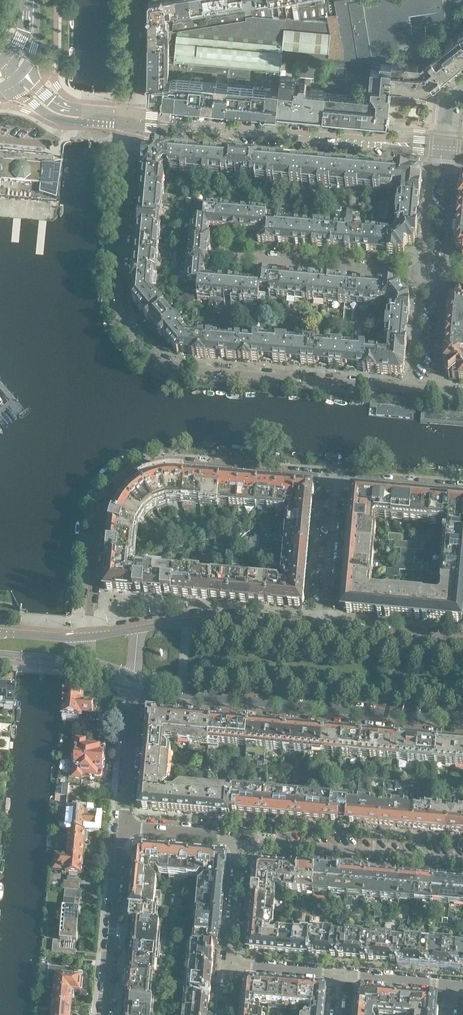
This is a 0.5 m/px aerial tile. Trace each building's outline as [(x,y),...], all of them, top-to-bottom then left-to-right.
[(331,33),(329,21),(301,18),(299,6),(298,0),(271,0),(272,5),(272,9),(273,10),(273,14),(253,13),(252,8),(251,0),(245,0),(246,10),(248,18),(229,21),(209,24),(201,25),(192,27),(184,28),(178,29),(173,29),(167,29),(167,40),(166,40),(161,40),(161,41),(160,41),(160,42),(150,42),(150,44),(149,44),(149,52),(158,52),(166,52),(167,52),(167,60),(173,60),(177,60),(181,60),(189,61),(197,61),(205,62),(217,63),(230,64),(255,67),(268,68),(267,76),(266,88),(265,107),(278,108),(280,77),(282,56),(328,61),(329,56),(331,33)] [(178,0),(149,0),(149,13),(150,13),(165,11),(166,12),(167,10),(180,8),(178,0)] [(205,0),(178,0),(180,8),(205,4),(205,0)] [(309,4),(299,6),(301,18),(328,14),(327,9),(325,0),(316,0),(317,3),(309,4)] [(446,16),(459,6),(462,2),(462,0),(335,0),(336,8),(327,9),(328,14),(331,33),(329,56),(392,61),(391,82),(405,83),(415,84),(418,45),(419,39),(427,32),(446,16)] [(248,18),(246,10),(228,13),(229,21),(248,18)] [(167,40),(167,29),(167,13),(166,12),(165,11),(150,13),(149,13),(149,44),(150,44),(150,42),(160,42),(160,41),(161,41),(161,40),(166,40),(167,40)] [(229,21),(228,13),(208,16),(209,24),(229,21)] [(209,24),(208,16),(200,17),(201,25),(209,24)] [(201,25),(200,17),(191,19),(192,27),(201,25)] [(192,27),(191,19),(183,20),(184,28),(192,27)] [(184,28),(183,20),(174,21),(173,29),(178,29),(184,28)] [(422,41),(429,35),(427,32),(419,39),(418,45),(420,47),(424,44),(422,41)] [(460,33),(454,38),(453,37),(445,43),(446,44),(440,49),(453,65),(462,57),(462,37),(460,33)] [(453,65),(440,49),(433,39),(426,45),(429,48),(425,52),(429,58),(442,74),(453,65)] [(442,74),(429,58),(425,52),(420,47),(418,45),(415,84),(428,85),(435,79),(435,80),(442,74)] [(167,66),(167,60),(167,52),(166,52),(158,52),(149,52),(149,66),(167,66)] [(390,87),(391,82),(392,61),(329,56),(328,61),(327,76),(346,77),(346,72),(352,72),(357,73),(362,73),(367,74),(373,74),(372,83),(372,88),(376,93),(378,96),(390,97),(390,87)] [(181,68),(181,60),(177,60),(173,60),(173,67),(181,68)] [(189,69),(189,61),(181,60),(181,68),(189,69)] [(196,69),(197,61),(189,61),(189,69),(196,69)] [(204,70),(205,62),(197,61),(196,69),(204,70)] [(216,71),(217,63),(205,62),(204,70),(216,71)] [(229,72),(230,64),(217,63),(216,71),(229,72)] [(230,64),(229,72),(228,84),(227,104),(252,106),(254,86),(255,74),(255,67),(230,64)] [(167,77),(167,66),(149,66),(149,79),(163,80),(165,79),(167,77)] [(267,76),(268,68),(255,67),(255,74),(267,76)] [(323,112),(325,92),(326,89),(306,87),(307,83),(305,82),(296,81),(296,78),(280,77),(278,108),(323,112)] [(163,98),(164,82),(166,80),(165,79),(163,80),(149,79),(148,94),(151,97),(163,98)] [(176,99),(178,80),(171,79),(169,80),(166,80),(164,82),(163,98),(176,99)] [(188,100),(190,81),(178,80),(176,99),(188,100)] [(201,101),(203,82),(190,81),(188,100),(201,101)] [(214,103),(216,83),(203,82),(201,101),(214,103)] [(227,104),(228,84),(216,83),(214,103),(227,104)] [(265,107),(266,88),(254,86),(252,106),(265,107)] [(388,118),(390,97),(378,96),(376,97),(325,92),(323,112),(385,118),(388,118)] [(170,170),(171,151),(171,149),(162,148),(152,147),(151,153),(149,155),(143,154),(142,164),(143,164),(142,173),(144,173),(159,174),(160,170),(165,166),(169,166),(169,168),(170,170)] [(182,171),(183,152),(182,152),(179,150),(176,151),(171,151),(170,170),(182,171)] [(52,164),(53,156),(0,151),(0,197),(49,202),(52,164)] [(195,172),(197,155),(197,152),(195,153),(183,152),(182,171),(181,174),(187,174),(187,172),(195,172)] [(209,176),(209,174),(211,155),(211,154),(200,153),(197,152),(197,155),(195,172),(203,173),(203,176),(209,176)] [(222,175),(224,155),(218,155),(215,153),(212,154),(211,154),(211,155),(209,174),(222,175)] [(256,178),(258,159),(258,157),(246,156),(245,156),(236,155),(224,154),(224,155),(222,175),(228,175),(228,173),(251,175),(250,177),(256,178)] [(268,179),(270,160),(269,160),(269,159),(266,158),(263,159),(258,159),(256,178),(268,179)] [(282,180),(284,160),(281,160),(281,161),(270,160),(268,179),(268,182),(274,182),(274,180),(282,180)] [(296,184),(298,162),(287,161),(284,160),(282,180),(290,181),(290,184),(296,184)] [(310,183),(312,163),(309,163),(298,162),(296,184),(302,185),(302,182),(310,183)] [(324,187),(326,165),(315,164),(315,163),(312,163),(310,183),(318,183),(318,186),(324,187)] [(338,185),(340,165),(337,166),(326,165),(324,187),(330,187),(330,185),(338,185)] [(352,189),(354,167),(343,166),(340,165),(338,185),(346,186),(346,189),(352,189)] [(366,188),(368,168),(365,168),(354,167),(352,189),(358,190),(358,187),(366,188)] [(380,189),(382,170),(370,169),(370,168),(368,168),(366,188),(374,189),(374,191),(380,192),(380,189)] [(393,190),(393,186),(394,171),(389,170),(386,169),(383,170),(382,170),(380,189),(393,190)] [(402,187),(404,170),(394,169),(394,171),(393,186),(402,187)] [(421,183),(422,174),(421,174),(421,173),(420,172),(419,171),(411,171),(411,170),(409,170),(404,170),(402,187),(408,188),(408,185),(421,187),(421,183)] [(162,189),(162,188),(163,176),(162,174),(159,174),(144,173),(143,177),(141,180),(143,182),(142,187),(162,189)] [(420,200),(421,187),(408,185),(408,188),(402,187),(402,199),(418,200),(420,200)] [(160,203),(161,195),(164,195),(164,189),(162,188),(162,189),(142,187),(141,198),(140,201),(160,203)] [(417,207),(419,204),(418,201),(418,200),(402,199),(400,199),(399,206),(397,206),(396,211),(417,213),(417,207)] [(160,211),(160,203),(140,201),(141,203),(140,214),(140,215),(159,216),(159,217),(162,217),(162,211),(160,211)] [(251,231),(252,212),(252,211),(247,210),(247,213),(224,210),(225,208),(220,208),(220,209),(206,208),(206,207),(197,206),(196,217),(205,218),(204,224),(210,225),(209,228),(251,231)] [(416,218),(417,213),(396,211),(396,216),(399,216),(398,224),(416,225),(416,224),(418,221),(416,218)] [(265,230),(265,226),(266,213),(252,212),(251,231),(259,232),(259,229),(265,230)] [(158,230),(159,217),(159,216),(140,215),(140,214),(139,214),(139,219),(137,222),(138,224),(138,229),(139,229),(158,231),(158,230)] [(209,235),(209,228),(210,225),(204,224),(205,218),(196,217),(194,233),(191,233),(191,238),(210,240),(211,237),(209,235)] [(287,242),(289,222),(283,221),(283,223),(276,223),(276,227),(275,241),(276,241),(279,243),(282,242),(287,242)] [(300,243),(302,225),(295,225),(295,222),(289,222),(287,242),(293,243),(296,245),(299,243),(300,243)] [(313,245),(315,224),(308,223),(308,226),(302,225),(300,243),(301,244),(304,245),(307,244),(313,245)] [(350,248),(352,227),(345,227),(345,229),(335,228),(321,227),(321,224),(315,224),(313,245),(312,247),(317,248),(317,246),(328,247),(328,248),(334,249),(335,248),(345,249),(345,250),(350,250),(350,248)] [(414,245),(415,238),(416,238),(416,237),(417,237),(417,234),(417,225),(416,225),(398,224),(397,233),(393,236),(389,236),(388,252),(388,254),(391,254),(394,255),(394,254),(397,255),(397,253),(404,254),(404,248),(405,248),(408,246),(408,245),(414,245)] [(275,241),(276,227),(265,226),(265,230),(259,229),(259,232),(258,242),(275,244),(275,241)] [(363,249),(364,231),(358,230),(358,228),(352,227),(350,248),(355,249),(358,250),(361,249),(363,249)] [(157,244),(157,237),(160,237),(161,231),(158,230),(158,231),(139,229),(138,240),(137,240),(137,243),(157,244)] [(375,250),(377,230),(371,229),(371,232),(364,231),(363,249),(364,249),(367,251),(370,250),(375,250)] [(388,252),(389,236),(389,234),(388,233),(383,233),(383,230),(377,230),(375,250),(381,251),(384,253),(387,251),(388,252)] [(458,231),(457,234),(456,235),(455,235),(454,241),(456,241),(456,243),(457,243),(456,251),(460,251),(462,255),(462,231),(458,231)] [(211,249),(210,246),(210,240),(191,238),(190,244),(193,244),(192,251),(209,253),(209,252),(211,249)] [(156,252),(157,244),(137,243),(137,245),(136,257),(155,258),(155,259),(158,259),(159,253),(156,252)] [(209,260),(210,257),(209,254),(209,253),(192,251),(192,258),(189,258),(189,264),(208,266),(209,260)] [(154,272),(155,259),(155,258),(136,257),(136,261),(134,264),(135,266),(135,270),(152,272),(154,272)] [(205,278),(206,270),(208,268),(208,266),(189,264),(188,269),(191,269),(190,281),(199,282),(199,280),(205,281),(205,278)] [(151,285),(152,272),(135,270),(133,270),(132,284),(134,284),(151,285)] [(270,290),(272,276),(272,273),(255,272),(254,282),(254,285),(260,285),(259,289),(270,290)] [(282,297),(284,277),(279,277),(276,275),(272,276),(270,290),(270,294),(277,294),(277,297),(282,297)] [(308,299),(310,279),(304,279),(301,277),(298,278),(296,278),(293,276),(290,278),(284,277),(282,297),(288,298),(288,295),(295,296),(302,296),(301,299),(308,299)] [(345,303),(347,283),(347,280),(342,280),(342,281),(332,280),(332,279),(325,278),(325,280),(314,279),(314,277),(310,277),(310,279),(308,299),(314,300),(314,297),(339,300),(338,302),(345,303)] [(212,298),(213,278),(205,278),(205,281),(199,280),(199,282),(198,296),(212,298)] [(244,301),(246,281),(229,280),(213,278),(212,298),(211,299),(216,300),(217,297),(227,298),(239,299),(239,302),(244,302),(244,301)] [(258,302),(259,289),(260,285),(254,285),(254,282),(246,281),(244,301),(258,302)] [(358,301),(359,284),(358,284),(355,282),(352,283),(347,283),(345,303),(351,303),(351,301),(358,301)] [(370,305),(372,285),(367,284),(364,283),(360,284),(359,284),(358,301),(365,302),(365,304),(370,305)] [(137,306),(151,294),(150,293),(151,285),(134,284),(133,288),(135,291),(135,292),(134,292),(134,293),(133,294),(133,295),(134,295),(134,296),(135,296),(135,297),(132,299),(132,300),(137,306)] [(383,301),(385,286),(384,286),(381,284),(378,285),(372,285),(370,305),(376,306),(376,303),(383,304),(383,301)] [(409,304),(410,297),(404,296),(403,296),(403,295),(401,293),(400,292),(401,287),(394,286),(394,285),(391,284),(388,284),(385,284),(385,286),(383,301),(388,302),(391,305),(390,316),(408,317),(409,317),(410,308),(410,305),(410,304),(409,304)] [(461,291),(460,296),(456,299),(452,299),(451,306),(451,308),(450,308),(450,310),(448,310),(448,316),(449,316),(449,318),(450,318),(450,320),(457,321),(458,318),(462,319),(462,292),(461,291)] [(145,315),(161,302),(157,298),(155,299),(151,294),(137,306),(138,307),(139,310),(142,311),(145,315)] [(153,327),(168,315),(163,308),(165,307),(161,302),(145,315),(144,316),(153,327)] [(163,338),(164,337),(179,325),(175,320),(174,321),(168,315),(153,327),(163,338)] [(407,324),(409,321),(407,318),(408,317),(390,316),(390,323),(387,323),(387,328),(406,330),(407,324)] [(458,318),(457,321),(450,320),(449,332),(448,332),(447,334),(448,334),(448,336),(447,336),(447,338),(448,338),(447,350),(455,350),(454,353),(462,354),(462,319),(458,318)] [(172,347),(186,335),(182,330),(183,329),(179,325),(164,337),(167,342),(168,345),(171,346),(172,347)] [(406,335),(406,330),(387,328),(386,333),(389,333),(388,340),(390,341),(405,342),(405,341),(407,338),(406,335)] [(193,355),(194,338),(187,337),(186,335),(172,347),(177,353),(180,351),(181,351),(181,352),(182,353),(183,353),(184,353),(185,352),(186,352),(188,354),(193,355)] [(239,361),(241,342),(241,340),(236,339),(236,342),(223,341),(213,340),(213,337),(208,337),(208,339),(206,358),(222,359),(239,361)] [(206,358),(208,339),(194,338),(193,355),(193,357),(206,358)] [(266,362),(268,341),(260,341),(260,338),(254,338),(254,343),(253,360),(263,361),(266,362)] [(280,363),(282,340),(276,340),(276,342),(268,341),(266,362),(269,362),(280,363)] [(294,365),(296,344),(288,343),(288,341),(282,340),(280,363),(291,364),(294,365)] [(405,361),(405,356),(406,356),(407,342),(405,342),(390,341),(388,356),(378,356),(377,373),(391,375),(393,375),(401,375),(402,375),(403,374),(403,373),(404,373),(405,365),(405,361)] [(254,343),(241,342),(239,361),(252,362),(253,360),(254,343)] [(308,365),(310,343),(304,342),(304,345),(296,344),(294,365),(297,364),(308,365)] [(322,367),(324,347),(316,346),(316,343),(310,343),(308,365),(319,366),(322,367)] [(336,368),(338,345),(332,345),(332,347),(324,347),(322,367),(325,367),(336,368)] [(350,370),(352,349),(344,348),(344,346),(338,345),(336,368),(347,369),(350,370)] [(363,370),(365,352),(366,352),(366,348),(360,347),(360,350),(352,349),(350,370),(352,369),(363,370)] [(462,359),(462,354),(454,353),(455,350),(447,350),(447,352),(446,352),(445,364),(446,364),(445,370),(447,372),(445,374),(446,375),(447,375),(448,377),(449,379),(451,377),(453,379),(459,380),(459,381),(462,381),(462,360),(462,359)] [(377,373),(378,356),(376,353),(366,352),(365,352),(363,370),(363,372),(364,372),(368,373),(377,373)] [(415,409),(370,405),(369,416),(414,420),(415,409)] [(182,502),(184,476),(178,476),(176,476),(173,476),(170,476),(168,476),(165,476),(162,477),(160,477),(157,478),(154,479),(152,480),(149,481),(145,482),(142,484),(154,506),(157,505),(159,504),(161,503),(164,502),(168,502),(171,501),(174,501),(177,501),(182,502)] [(218,505),(219,503),(221,480),(184,476),(182,502),(218,505)] [(237,507),(240,481),(221,480),(219,503),(229,504),(229,506),(237,507)] [(257,506),(259,483),(240,481),(237,507),(246,507),(246,505),(257,506)] [(276,510),(278,485),(259,483),(257,506),(268,507),(267,509),(276,510)] [(154,506),(142,484),(139,486),(137,487),(135,489),(132,491),(129,493),(127,495),(125,497),(123,500),(122,502),(120,504),(119,506),(117,509),(116,511),(115,514),(114,516),(113,519),(137,528),(137,527),(138,525),(139,523),(140,521),(142,518),(143,516),(144,515),(147,512),(149,510),(152,508),(154,506)] [(295,506),(297,486),(278,485),(276,510),(282,511),(284,509),(284,508),(287,509),(289,508),(293,508),(295,506)] [(311,513),(313,497),(314,496),(315,492),(313,491),(314,488),(311,488),(310,486),(300,486),(299,487),(297,486),(295,506),(293,508),(292,512),(311,513)] [(374,511),(375,494),(363,492),(362,491),(358,491),(357,492),(353,492),(352,509),(374,511)] [(392,520),(394,495),(393,495),(392,494),(389,494),(388,495),(375,494),(374,511),(374,513),(377,517),(383,517),(385,520),(392,520)] [(411,523),(413,497),(401,496),(400,495),(397,494),(395,495),(394,495),(392,520),(392,521),(394,521),(394,519),(404,520),(404,522),(411,523)] [(430,524),(432,499),(431,499),(430,497),(427,497),(425,498),(413,497),(411,523),(418,524),(418,521),(428,522),(428,525),(430,525),(430,524)] [(449,520),(449,518),(451,500),(439,499),(438,498),(434,498),(433,499),(432,499),(430,524),(436,524),(439,522),(445,523),(449,520)] [(451,500),(449,518),(462,519),(462,502),(451,500)] [(374,519),(377,517),(374,513),(374,511),(352,509),(352,510),(350,511),(350,514),(351,516),(350,526),(375,528),(375,525),(373,523),(374,519)] [(310,531),(311,513),(292,512),(290,514),(289,520),(288,520),(286,521),(286,528),(310,531)] [(449,518),(449,520),(445,523),(448,526),(447,529),(445,531),(445,534),(445,535),(462,536),(462,519),(449,518)] [(133,558),(135,537),(137,528),(113,519),(111,523),(110,526),(109,527),(107,545),(108,546),(107,556),(130,558),(133,558)] [(375,537),(376,528),(375,528),(350,526),(349,536),(348,537),(348,540),(349,542),(349,543),(375,545),(375,544),(373,544),(373,537),(375,537)] [(308,548),(310,531),(286,528),(285,537),(288,538),(287,546),(308,548)] [(445,535),(445,534),(444,534),(442,551),(462,553),(462,536),(445,535)] [(373,562),(375,546),(375,545),(349,543),(349,544),(347,545),(347,548),(348,550),(347,560),(373,562)] [(307,565),(308,548),(287,546),(286,554),(283,554),(283,563),(307,565)] [(407,563),(408,550),(401,550),(400,563),(407,563)] [(414,564),(415,551),(408,550),(407,563),(414,564)] [(442,551),(442,561),(444,561),(443,567),(441,567),(441,568),(462,570),(462,553),(442,551)] [(129,573),(130,558),(107,556),(106,574),(126,575),(129,573)] [(372,579),(373,562),(347,560),(346,570),(345,571),(345,574),(346,576),(346,577),(371,579),(372,579)] [(305,582),(307,565),(283,563),(282,570),(283,572),(285,572),(284,578),(286,580),(305,582)] [(153,595),(155,568),(147,567),(147,570),(138,569),(136,571),(135,574),(134,592),(144,593),(145,594),(153,595)] [(172,596),(174,572),(163,571),(163,569),(155,568),(153,595),(161,596),(162,595),(172,596)] [(441,568),(439,585),(440,586),(440,585),(462,587),(462,570),(441,568)] [(191,597),(193,572),(185,571),(185,573),(174,572),(172,596),(191,597)] [(210,599),(212,576),(201,575),(201,572),(193,572),(191,597),(210,599)] [(134,592),(135,574),(129,573),(126,575),(106,574),(104,590),(107,590),(108,591),(112,591),(113,590),(134,592)] [(229,601),(231,575),(223,574),(223,577),(212,576),(210,599),(229,601)] [(248,603),(250,579),(239,578),(240,576),(231,575),(229,601),(248,603)] [(79,587),(80,577),(71,576),(70,586),(79,587)] [(368,588),(368,584),(370,582),(371,579),(346,577),(346,578),(344,579),(344,582),(345,584),(344,594),(366,596),(366,594),(370,591),(368,588)] [(267,604),(269,579),(261,578),(261,580),(250,579),(248,603),(267,604)] [(286,606),(288,586),(286,584),(281,583),(280,582),(277,582),(277,581),(276,579),(269,579),(267,604),(286,606)] [(304,599),(305,582),(286,580),(286,584),(288,586),(286,606),(288,606),(289,607),(299,608),(300,607),(303,607),(303,605),(304,604),(305,600),(304,599)] [(440,585),(440,586),(440,589),(442,591),(442,594),(439,597),(442,601),(442,603),(462,604),(462,587),(440,585)] [(383,615),(386,590),(385,590),(379,589),(377,591),(370,591),(366,594),(366,596),(365,613),(377,614),(378,616),(381,616),(382,615),(383,615)] [(402,616),(405,591),(386,589),(385,590),(386,590),(383,615),(385,615),(386,616),(389,617),(390,615),(402,616)] [(421,618),(423,593),(424,593),(424,592),(405,591),(402,616),(414,618),(416,619),(419,619),(420,618),(421,618)] [(440,620),(442,603),(442,601),(439,597),(432,596),(430,594),(424,593),(423,593),(421,618),(422,618),(423,620),(427,620),(428,619),(440,620)] [(365,613),(366,596),(344,594),(343,611),(346,611),(347,613),(351,613),(352,612),(365,613)] [(462,612),(462,604),(442,603),(440,620),(452,621),(453,622),(457,623),(459,622),(462,622),(462,612)] [(15,685),(5,685),(5,686),(0,686),(0,709),(2,709),(3,706),(13,707),(15,685)] [(93,714),(94,703),(82,702),(83,692),(78,692),(78,687),(67,686),(67,685),(65,685),(62,719),(91,722),(91,714),(93,714)] [(171,738),(173,716),(155,715),(154,713),(151,713),(150,714),(148,714),(148,716),(147,717),(146,720),(147,721),(146,736),(167,737),(171,738)] [(190,741),(192,718),(173,716),(171,738),(173,740),(190,741)] [(209,743),(209,741),(211,720),(210,720),(209,718),(205,718),(204,719),(192,718),(190,741),(209,743)] [(228,745),(230,721),(211,720),(209,741),(219,742),(219,744),(228,745)] [(247,745),(249,723),(230,721),(228,745),(237,746),(237,744),(247,745)] [(265,748),(268,725),(249,723),(247,745),(257,746),(256,747),(265,748)] [(285,748),(287,726),(268,725),(265,748),(275,749),(275,747),(285,748)] [(303,752),(305,728),(287,726),(285,748),(294,749),(294,751),(303,752)] [(322,751),(324,730),(305,728),(303,752),(312,752),(313,751),(322,751)] [(341,755),(343,731),(324,730),(322,751),(332,752),(332,754),(341,755)] [(360,755),(362,733),(343,731),(341,755),(350,756),(350,754),(360,755)] [(379,758),(381,735),(362,733),(360,755),(370,756),(370,758),(379,758)] [(398,758),(400,737),(381,735),(379,758),(388,759),(388,757),(398,758)] [(169,746),(168,744),(166,744),(167,737),(146,736),(144,755),(168,757),(169,746)] [(417,762),(419,738),(400,737),(398,758),(408,759),(408,761),(417,762)] [(436,762),(438,740),(419,738),(417,762),(426,763),(426,761),(436,762)] [(104,752),(104,749),(103,747),(85,746),(85,741),(73,740),(73,746),(77,746),(76,750),(75,759),(104,762),(104,761),(105,760),(105,757),(104,756),(105,752),(104,752)] [(455,765),(457,742),(438,740),(436,762),(446,763),(446,764),(455,765)] [(457,742),(455,765),(462,766),(462,742),(457,742)] [(167,776),(168,757),(144,755),(143,773),(167,776)] [(103,772),(103,768),(104,767),(105,764),(104,763),(104,762),(75,759),(74,769),(75,769),(74,772),(70,772),(70,778),(82,779),(83,775),(101,776),(102,775),(102,772),(103,772)] [(166,786),(167,776),(143,773),(141,792),(162,794),(162,788),(164,788),(166,786)] [(69,792),(69,786),(69,784),(57,783),(57,791),(69,792)] [(191,813),(193,790),(178,788),(174,791),(174,794),(172,811),(191,813)] [(246,813),(248,790),(238,789),(238,791),(231,790),(231,793),(230,812),(232,812),(233,813),(236,813),(237,812),(246,813)] [(210,815),(212,791),(193,790),(191,813),(210,815)] [(263,815),(265,793),(259,793),(259,790),(248,790),(246,813),(263,815)] [(68,800),(69,792),(57,791),(56,799),(68,800)] [(229,817),(230,812),(231,793),(212,791),(210,815),(222,816),(223,817),(227,817),(228,816),(229,817)] [(172,811),(174,794),(168,793),(167,795),(162,794),(141,792),(140,801),(139,802),(139,806),(140,807),(140,809),(142,809),(143,810),(147,810),(148,809),(172,811)] [(280,816),(282,793),(271,792),(271,794),(265,793),(263,815),(280,816)] [(297,818),(298,796),(292,796),(292,794),(282,793),(280,816),(297,818)] [(313,819),(315,796),(305,795),(305,797),(298,796),(297,818),(313,819)] [(330,821),(332,799),(326,799),(326,797),(315,796),(313,819),(330,821)] [(347,822),(348,804),(349,799),(338,798),(338,800),(332,799),(330,821),(331,821),(332,822),(334,822),(336,821),(347,822)] [(67,807),(68,800),(56,799),(55,806),(67,807)] [(363,824),(365,803),(355,802),(354,804),(348,804),(347,822),(349,822),(350,824),(353,824),(354,823),(363,824)] [(380,825),(382,807),(375,806),(375,804),(365,803),(363,824),(380,825)] [(397,827),(399,806),(388,805),(388,807),(382,807),(380,825),(397,827)] [(449,805),(449,813),(447,831),(462,833),(462,806),(449,805)] [(413,828),(415,810),(409,809),(409,807),(399,806),(397,827),(413,828)] [(430,830),(432,809),(422,808),(421,810),(415,810),(413,828),(430,830)] [(447,831),(449,813),(442,812),(442,810),(432,809),(430,830),(447,831)] [(100,827),(100,821),(99,820),(99,818),(87,817),(87,812),(85,812),(85,814),(83,813),(83,811),(81,811),(80,813),(78,813),(78,811),(76,811),(76,813),(73,812),(74,810),(72,810),(70,831),(88,833),(97,834),(98,828),(100,827)] [(84,846),(85,842),(87,840),(88,833),(70,831),(67,857),(83,858),(85,858),(85,854),(84,854),(84,850),(85,850),(86,846),(84,846)] [(170,873),(172,852),(140,849),(140,848),(138,847),(135,848),(134,858),(135,858),(134,873),(151,875),(152,870),(157,870),(157,872),(158,872),(170,873)] [(188,875),(190,853),(172,852),(170,873),(188,875)] [(223,881),(225,866),(226,866),(226,856),(224,855),(222,856),(190,853),(188,875),(200,876),(201,876),(201,874),(205,875),(206,875),(206,880),(223,881)] [(83,858),(67,857),(56,856),(55,870),(63,871),(63,873),(72,874),(72,875),(76,875),(76,874),(82,875),(82,873),(83,872),(84,869),(82,868),(83,858)] [(279,886),(281,866),(257,864),(255,866),(254,880),(268,881),(268,882),(274,883),(274,885),(279,886)] [(313,891),(315,870),(281,866),(279,886),(280,888),(285,888),(287,891),(307,892),(307,890),(313,891)] [(330,892),(332,871),(322,870),(320,869),(318,869),(317,870),(315,870),(313,891),(330,892)] [(364,895),(366,874),(365,874),(364,873),(361,873),(360,874),(332,871),(330,892),(364,895)] [(156,900),(157,885),(155,883),(155,879),(151,875),(134,873),(131,906),(153,908),(153,899),(156,900)] [(398,898),(400,877),(399,877),(398,876),(395,876),(394,877),(373,875),(371,873),(369,873),(368,874),(366,874),(364,895),(398,898)] [(432,901),(434,880),(433,880),(432,879),(429,879),(428,880),(407,878),(405,877),(403,876),(402,877),(400,877),(398,898),(432,901)] [(462,883),(441,881),(439,880),(437,879),(436,880),(434,880),(432,901),(462,904),(462,882),(462,883)] [(221,913),(223,881),(206,880),(201,883),(201,887),(199,889),(198,895),(197,903),(199,904),(199,911),(221,913)] [(273,898),(274,885),(274,883),(268,882),(268,881),(254,880),(253,890),(251,891),(251,894),(252,895),(252,897),(273,898)] [(79,883),(67,881),(64,881),(63,889),(65,889),(79,890),(79,883)] [(75,909),(76,899),(81,900),(82,891),(79,890),(65,889),(64,898),(62,923),(79,924),(80,910),(75,909)] [(274,912),(275,903),(273,902),(273,898),(252,897),(251,909),(274,912)] [(157,908),(153,908),(131,906),(130,919),(134,919),(156,921),(157,908)] [(273,922),(274,912),(251,909),(249,926),(270,928),(271,924),(273,922)] [(218,946),(221,913),(199,911),(198,919),(196,919),(195,927),(194,936),(196,936),(196,944),(214,945),(214,946),(218,946)] [(160,921),(156,921),(134,919),(133,926),(134,928),(134,932),(158,934),(160,921)] [(77,942),(79,924),(62,923),(61,935),(54,935),(52,954),(76,956),(77,950),(60,949),(60,941),(77,942)] [(262,950),(264,933),(270,934),(270,931),(270,928),(249,926),(248,942),(247,943),(247,946),(247,947),(247,949),(249,949),(250,950),(253,951),(255,950),(262,950)] [(292,953),(294,929),(286,929),(283,931),(279,931),(277,952),(292,953)] [(307,954),(309,931),(294,929),(292,953),(307,954)] [(277,952),(279,931),(275,930),(274,931),(270,931),(270,934),(264,933),(262,950),(277,952)] [(322,956),(325,930),(316,930),(316,932),(309,931),(307,954),(308,954),(309,956),(313,956),(314,955),(322,956)] [(337,957),(339,934),(333,934),(333,931),(325,930),(322,956),(330,956),(331,958),(335,958),(336,957),(337,957)] [(157,947),(158,934),(134,932),(134,936),(132,938),(131,944),(157,947)] [(352,958),(355,933),(346,932),(346,935),(339,934),(337,957),(338,957),(339,958),(343,959),(344,958),(352,958)] [(367,960),(369,937),(363,936),(363,934),(355,933),(352,958),(360,959),(361,960),(365,961),(366,960),(367,960)] [(382,961),(384,936),(376,935),(375,937),(369,937),(367,960),(368,960),(369,961),(372,961),(374,960),(382,961)] [(397,962),(399,940),(393,939),(393,937),(384,936),(382,961),(390,962),(391,963),(395,963),(396,962),(397,962)] [(412,964),(414,939),(406,938),(405,940),(399,940),(397,962),(398,963),(399,964),(402,964),(404,963),(412,964)] [(427,965),(429,942),(423,942),(423,939),(414,939),(412,964),(420,965),(421,966),(424,966),(426,965),(427,965)] [(442,966),(444,941),(435,941),(435,943),(429,942),(427,965),(428,965),(429,966),(432,967),(433,966),(442,966)] [(457,968),(459,945),(453,944),(453,942),(444,941),(442,966),(450,967),(451,968),(454,969),(455,968),(457,968)] [(212,962),(214,946),(214,945),(196,944),(192,943),(190,960),(212,962)] [(156,959),(157,947),(131,944),(131,951),(132,953),(132,957),(156,959)] [(155,972),(156,959),(132,957),(131,962),(130,963),(129,969),(129,970),(151,972),(155,972)] [(211,979),(212,969),(213,968),(213,965),(212,963),(212,962),(190,960),(189,977),(211,979)] [(150,985),(151,972),(129,970),(129,969),(125,969),(124,982),(150,985)] [(80,992),(82,977),(56,975),(52,975),(52,983),(56,983),(55,990),(75,992),(80,992)] [(210,988),(211,979),(189,977),(187,993),(209,995),(210,994),(211,993),(211,989),(210,988)] [(253,1000),(255,980),(247,979),(245,981),(242,1008),(255,1009),(256,1002),(255,1000),(253,1000)] [(268,1003),(270,981),(255,980),(253,1000),(255,1000),(256,1002),(268,1003)] [(283,1004),(285,982),(270,981),(268,1003),(283,1004)] [(149,997),(150,985),(124,982),(123,995),(127,995),(149,997)] [(299,1006),(301,984),(285,982),(283,1004),(299,1006)] [(314,1006),(316,985),(301,984),(299,1006),(311,1007),(313,1006),(314,1006)] [(326,988),(324,986),(316,985),(314,1006),(313,1006),(311,1007),(311,1014),(319,1014),(324,1014),(326,988)] [(379,1006),(380,991),(356,989),(355,1004),(379,1006)] [(72,1005),(73,993),(74,993),(75,992),(55,990),(55,998),(53,998),(52,1003),(72,1005)] [(413,994),(380,991),(379,1006),(378,1013),(402,1014),(411,1014),(412,1009),(413,994)] [(208,1012),(209,1003),(210,1001),(210,998),(209,997),(209,995),(187,993),(186,1010),(208,1012)] [(436,1011),(438,996),(413,994),(412,1009),(436,1011)] [(153,997),(149,997),(127,995),(126,1002),(128,1004),(127,1008),(152,1010),(153,997)] [(71,1010),(72,1005),(52,1003),(50,1003),(50,1007),(54,1008),(53,1014),(71,1014),(71,1010)] [(379,1006),(355,1004),(354,1014),(374,1014),(374,1012),(378,1013),(379,1006)]
